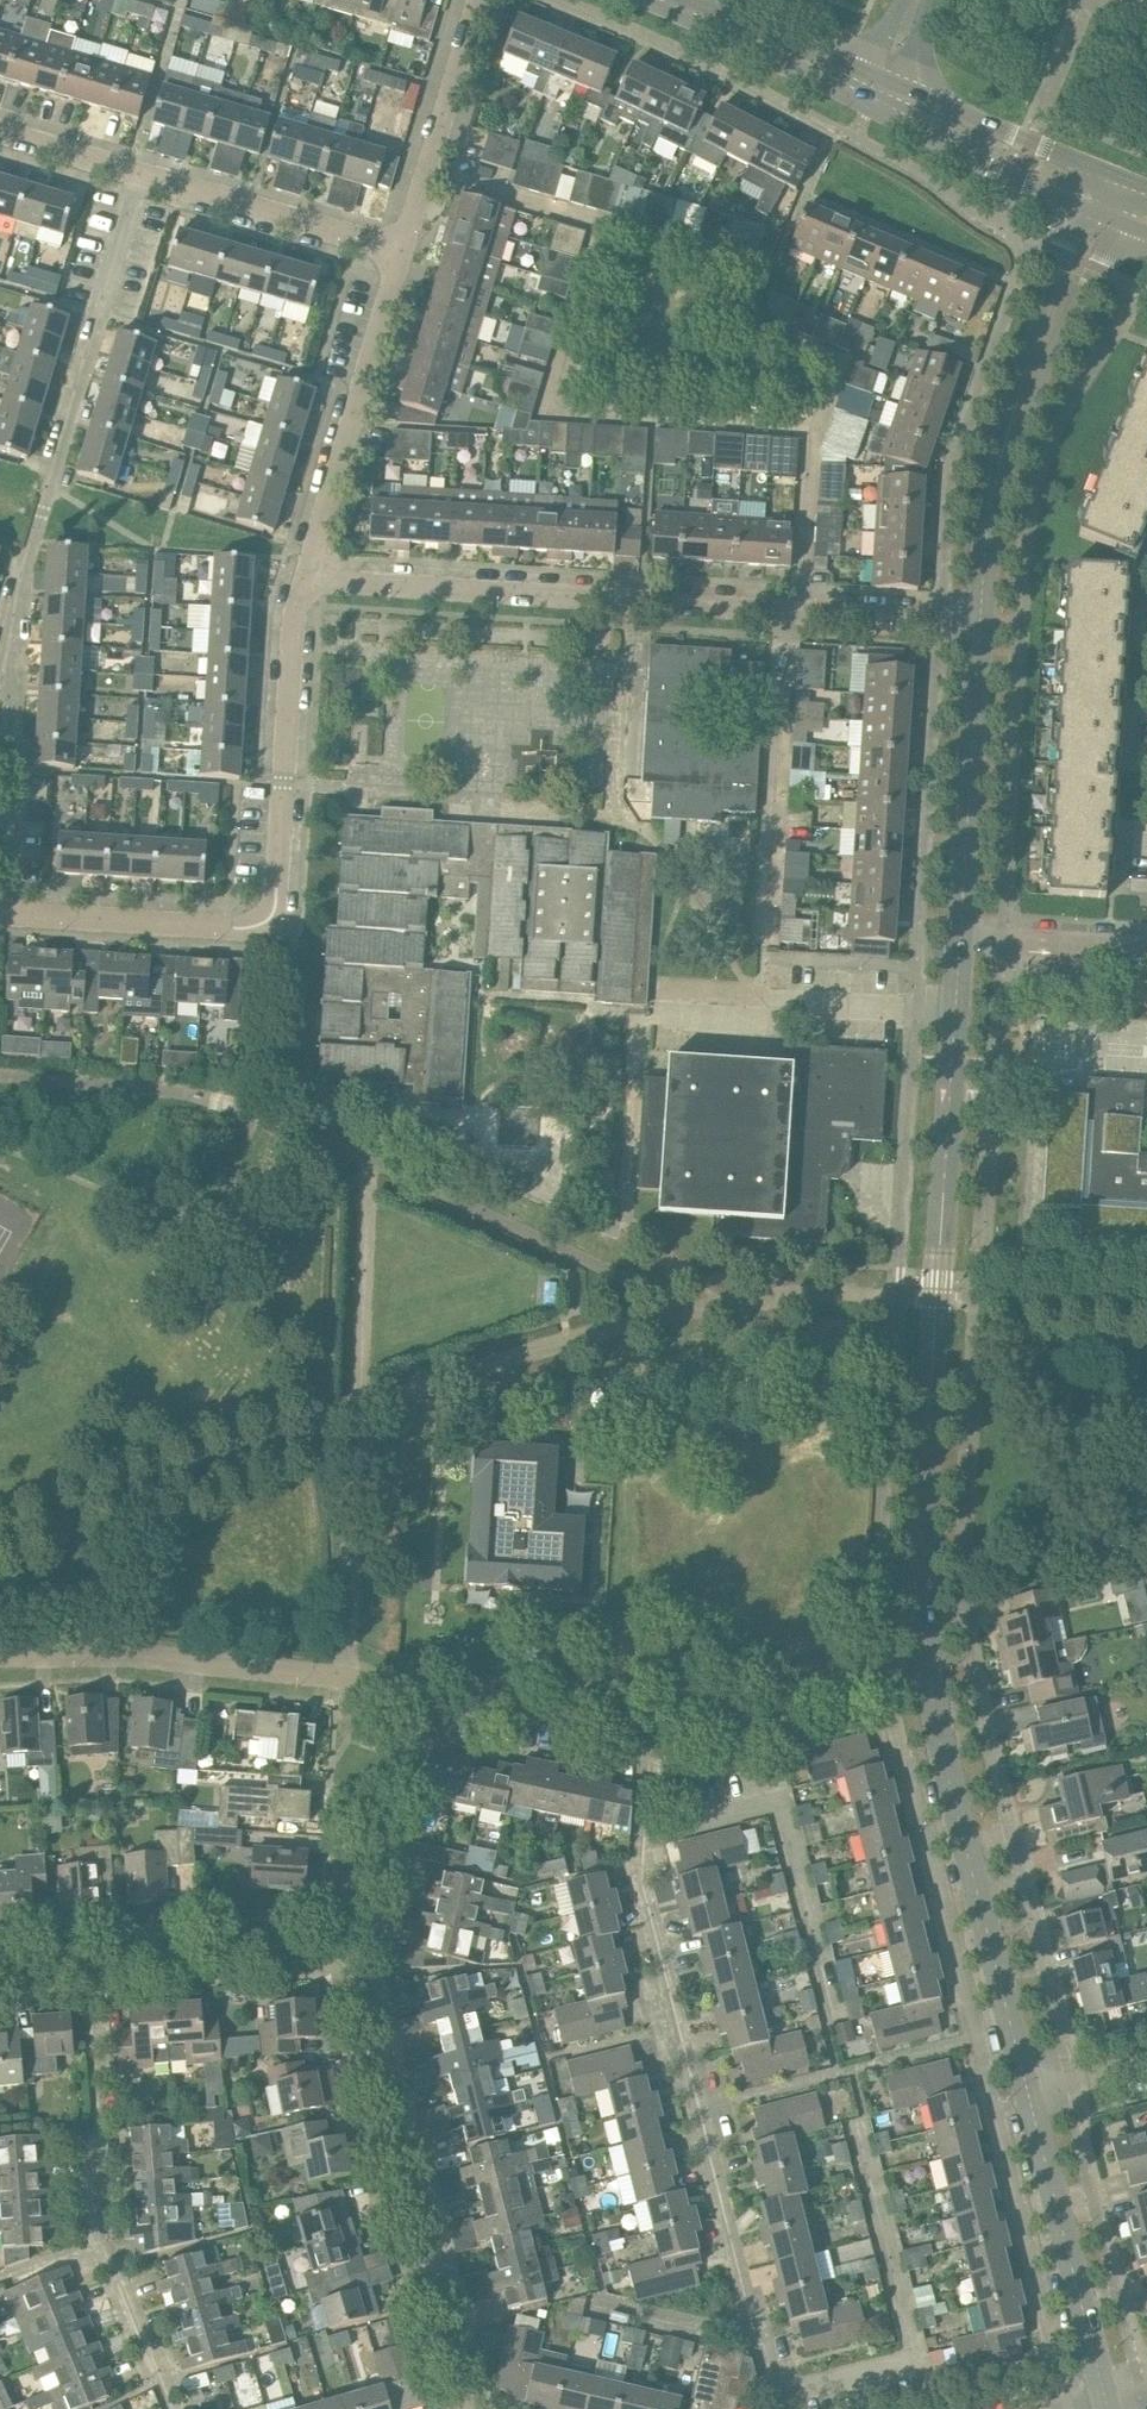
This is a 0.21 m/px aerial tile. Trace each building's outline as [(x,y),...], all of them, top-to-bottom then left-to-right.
[(112,14),(126,18),(128,12),(140,16),(143,4),(131,0),(116,0),(112,14)] [(206,13),(210,0),(193,0),(191,9),(206,13)] [(313,4),(353,15),(357,0),(314,0),(313,4)] [(353,15),(392,27),(401,0),(357,0),(353,15)] [(392,27),(390,31),(429,42),(437,15),(424,11),(427,0),(401,0),(392,27)] [(143,4),(140,16),(166,23),(169,11),(143,4)] [(208,34),(211,24),(184,16),(181,26),(208,34)] [(504,54),(529,65),(544,27),(519,17),(509,41),(496,37),(488,64),(499,67),(504,54)] [(26,18),(20,37),(8,80),(34,88),(50,31),(52,26),(26,18)] [(225,28),(211,24),(208,34),(222,38),(225,28)] [(553,74),(568,37),(544,27),(529,65),(525,73),(539,78),(533,91),(544,96),(553,74)] [(8,80),(20,37),(0,31),(0,78),(8,80)] [(60,96),(72,52),(76,39),(50,31),(34,88),(60,96)] [(248,46),(261,50),(264,40),(251,36),(248,46)] [(576,84),(592,47),(568,37),(553,74),(544,96),(555,100),(559,89),(572,94),(576,84)] [(264,40),(261,50),(275,54),(278,44),(264,40)] [(592,47),(576,84),(589,89),(583,102),(603,111),(600,118),(610,96),(609,96),(612,91),(603,88),(616,57),(592,47)] [(324,69),(327,58),(300,50),(291,78),(319,86),(324,69)] [(98,60),(72,52),(60,96),(86,103),(98,60)] [(341,63),(327,58),(324,69),(338,73),(341,63)] [(112,111),(124,68),(98,60),(86,103),(112,111)] [(619,118),(635,125),(636,121),(658,75),(634,64),(623,85),(617,99),(610,96),(600,118),(616,125),(619,118)] [(151,76),(124,68),(112,111),(139,119),(151,76)] [(178,138),(190,95),(195,79),(168,71),(153,123),(166,127),(164,134),(178,138)] [(377,85),(380,75),(366,71),(363,81),(377,85)] [(380,75),(377,85),(405,93),(408,82),(380,75)] [(681,86),(658,75),(636,121),(649,128),(641,144),(652,149),(655,143),(664,123),(681,86)] [(403,109),(412,112),(420,88),(411,85),(403,109)] [(689,153),(696,138),(703,124),(695,120),(705,97),(681,86),(664,123),(655,143),(658,137),(689,153)] [(217,150),(231,154),(247,97),(221,89),(217,103),(206,139),(219,143),(217,150)] [(217,103),(190,95),(178,138),(191,142),(193,135),(206,139),(217,103)] [(247,97),(231,154),(244,158),(246,151),(259,155),(266,132),(270,119),(258,115),(262,101),(247,97)] [(711,145),(727,154),(746,118),(722,106),(710,128),(703,124),(696,138),(711,145)] [(359,107),(355,122),(365,125),(369,110),(359,107)] [(293,173),(306,130),(311,114),(297,110),(292,125),(279,122),(275,135),(268,158),(281,162),(279,169),(293,173)] [(769,130),(746,118),(727,154),(749,166),(769,130)] [(333,137),(322,174),(334,177),(332,184),(346,188),(359,145),(364,127),(349,122),(344,141),(333,137)] [(322,174),(333,137),(306,130),(293,173),(307,177),(309,170),(322,174)] [(769,130),(749,166),(742,180),(765,192),(755,210),(755,211),(773,178),(791,142),(769,130)] [(485,147),(512,155),(516,156),(520,143),(489,133),(485,147)] [(815,154),(791,142),(773,178),(755,211),(768,217),(786,185),(796,190),(815,154)] [(386,153),(359,145),(346,188),(358,192),(360,185),(375,190),(376,185),(391,189),(400,159),(386,154),(386,153)] [(512,170),(516,156),(512,155),(485,147),(481,161),(512,170)] [(513,185),(541,194),(551,163),(537,158),(523,154),(513,185)] [(551,163),(541,194),(555,198),(562,175),(565,167),(551,163)] [(607,179),(579,171),(569,202),(598,211),(607,179)] [(27,185),(4,178),(0,192),(0,217),(16,222),(17,222),(27,185)] [(621,183),(607,179),(598,211),(612,215),(618,192),(621,183)] [(40,229),(51,192),(27,185),(17,222),(13,234),(36,241),(40,229)] [(36,241),(60,248),(75,199),(51,192),(40,229),(36,241)] [(641,223),(655,227),(664,196),(650,192),(647,201),(641,223)] [(458,211),(455,222),(508,238),(516,211),(463,196),(462,198),(456,197),(453,209),(458,211)] [(664,196),(655,227),(668,232),(675,209),(678,200),(664,196)] [(790,248),(816,258),(834,217),(808,206),(790,248)] [(697,240),(712,244),(721,213),(707,209),(697,240)] [(721,213),(712,244),(725,248),(735,217),(721,213)] [(859,227),(834,217),(816,258),(841,269),(859,227)] [(508,238),(455,222),(452,233),(446,232),(442,244),(448,246),(447,248),(500,264),(508,238)] [(586,232),(557,224),(550,250),(578,259),(586,232)] [(781,232),(768,226),(755,255),(768,261),(781,232)] [(859,227),(841,269),(866,279),(884,238),(859,227)] [(193,275),(203,237),(180,230),(169,268),(193,275)] [(203,237),(193,275),(216,281),(227,244),(203,237)] [(891,290),(909,248),(884,238),(866,279),(891,290)] [(227,244),(216,281),(239,288),(250,251),(227,244)] [(440,274),(492,290),(500,264),(447,248),(440,274)] [(916,300),(934,259),(909,248),(891,290),(916,300)] [(239,288),(263,295),(274,258),(250,251),(239,288)] [(263,295),(286,302),(297,265),(274,258),(263,295)] [(934,259),(916,300),(941,311),(959,269),(934,259)] [(542,276),(571,285),(575,270),(552,264),(546,262),(542,276)] [(297,265),(286,302),(310,309),(321,272),(297,265)] [(959,269),(941,311),(967,322),(985,280),(959,269)] [(7,282),(23,287),(26,278),(9,273),(7,282)] [(492,290),(440,274),(432,300),(485,316),(492,290)] [(566,299),(571,285),(542,276),(538,291),(544,292),(566,299)] [(26,278),(23,287),(38,291),(41,282),(26,278)] [(432,300),(424,326),(477,342),(485,316),(432,300)] [(787,327),(792,315),(766,304),(761,316),(787,327)] [(33,306),(25,330),(62,341),(70,317),(33,306)] [(531,314),(526,328),(555,337),(559,322),(531,314)] [(792,315),(787,327),(812,337),(817,326),(792,315)] [(178,323),(162,318),(159,328),(175,332),(178,323)] [(858,336),(863,324),(850,319),(842,336),(838,346),(851,352),(853,347),(865,352),(870,340),(858,336)] [(178,323),(175,332),(191,337),(194,328),(178,323)] [(870,340),(875,329),(863,324),(858,336),(870,340)] [(424,326),(416,352),(469,368),(477,342),(424,326)] [(838,346),(842,336),(817,326),(812,337),(837,348),(838,346)] [(548,360),(555,337),(526,328),(520,352),(548,360)] [(62,341),(25,330),(18,354),(55,365),(62,341)] [(119,333),(112,357),(149,368),(156,344),(119,333)] [(222,347),(225,338),(209,333),(206,342),(222,347)] [(927,347),(939,351),(943,339),(931,335),(927,347)] [(240,342),(225,338),(222,347),(238,352),(240,342)] [(891,342),(879,338),(875,350),(886,354),(891,342)] [(943,339),(939,351),(951,355),(955,343),(943,339)] [(269,361),(271,352),(255,347),(252,356),(269,361)] [(918,351),(908,378),(951,393),(961,366),(918,351)] [(287,356),(271,352),(269,361),(284,366),(287,356)] [(462,394),(469,368),(416,352),(408,378),(451,391),(462,394)] [(11,377),(48,388),(55,365),(18,354),(11,377)] [(149,368),(112,357),(105,380),(142,391),(149,368)] [(844,384),(872,394),(879,373),(863,367),(864,363),(852,359),(844,384)] [(198,382),(207,385),(212,369),(203,366),(198,382)] [(515,366),(511,380),(540,389),(544,374),(515,366)] [(1079,536),(1132,557),(1146,520),(1146,369),(1079,536)] [(219,371),(214,387),(223,389),(228,373),(219,371)] [(448,403),(451,391),(408,378),(401,376),(397,388),(405,391),(401,405),(396,422),(435,425),(442,401),(448,403)] [(41,411),(48,388),(11,377),(4,400),(41,411)] [(943,418),(951,393),(908,378),(900,404),(943,418)] [(142,391),(105,380),(98,403),(135,414),(142,391)] [(272,404),(309,415),(316,391),(279,380),(272,404)] [(520,399),(516,410),(532,415),(540,389),(511,380),(506,395),(520,399)] [(202,400),(207,385),(198,382),(193,398),(202,400)] [(844,384),(839,399),(851,403),(847,414),(857,418),(861,406),(867,408),(872,394),(844,384)] [(218,405),(223,389),(214,387),(209,403),(218,405)] [(839,399),(835,410),(847,414),(851,403),(839,399)] [(41,411),(4,400),(0,415),(0,424),(34,435),(41,411)] [(98,403),(91,427),(128,438),(135,414),(98,403)] [(302,438),(309,415),(272,404),(265,427),(302,438)] [(934,444),(943,418),(900,404),(891,429),(934,444)] [(530,422),(532,415),(516,410),(511,430),(513,430),(527,431),(530,422)] [(857,418),(847,414),(835,410),(831,422),(822,449),(855,461),(868,422),(857,418)] [(187,430),(193,431),(198,415),(192,413),(187,430)] [(201,416),(197,432),(200,433),(206,435),(211,418),(201,416)] [(527,431),(513,430),(512,445),(540,447),(541,422),(530,422),(527,431)] [(551,454),(566,454),(568,424),(553,423),(551,447),(551,454)] [(34,435),(0,424),(0,451),(27,459),(34,435)] [(583,425),(568,424),(566,454),(581,455),(582,449),(583,425)] [(593,456),(608,457),(610,427),(595,426),(593,456)] [(91,427),(84,450),(121,461),(128,438),(91,427)] [(258,450),(295,461),(302,438),(265,427),(258,450)] [(625,428),(610,427),(608,457),(623,458),(625,428)] [(625,428),(623,458),(638,459),(640,429),(625,428)] [(925,471),(934,444),(891,429),(882,456),(925,471)] [(193,431),(187,430),(182,446),(188,448),(193,431)] [(393,430),(389,444),(421,446),(422,431),(417,431),(393,430)] [(512,445),(513,430),(511,430),(502,430),(502,445),(512,445)] [(687,458),(688,445),(689,432),(656,430),(654,463),(674,465),(675,458),(687,458)] [(688,445),(701,445),(701,433),(689,432),(688,445)] [(206,435),(200,433),(195,450),(209,454),(214,438),(205,436),(206,435)] [(447,448),(458,449),(459,434),(448,433),(447,448)] [(469,434),(459,434),(458,449),(468,449),(469,434)] [(716,434),(714,470),(741,471),(742,448),(743,436),(731,435),(716,434)] [(743,436),(742,448),(753,449),(752,472),(768,473),(767,477),(768,477),(770,437),(743,436)] [(798,439),(770,437),(768,477),(796,479),(798,439)] [(420,461),(421,446),(389,444),(385,459),(403,461),(403,460),(420,461)] [(114,485),(121,461),(84,450),(77,474),(114,485)] [(288,485),(295,461),(258,450),(251,474),(288,485)] [(169,475),(179,478),(184,461),(174,459),(169,475)] [(186,480),(195,483),(200,466),(191,463),(186,480)] [(831,502),(843,502),(844,467),(821,465),(819,489),(832,489),(831,502)] [(281,508),(288,485),(251,474),(244,497),(281,508)] [(179,478),(169,475),(165,490),(174,493),(179,478)] [(878,505),(923,507),(925,479),(879,476),(878,505)] [(190,498),(195,483),(186,480),(181,495),(190,498)] [(397,549),(397,542),(400,498),(388,497),(389,485),(373,484),(370,540),(385,541),(384,549),(397,549)] [(699,484),(698,500),(712,501),(713,485),(699,484)] [(401,488),(400,498),(397,542),(397,549),(410,550),(410,542),(425,543),(427,505),(428,490),(401,488)] [(819,489),(818,501),(831,502),(832,489),(819,489)] [(455,492),(428,490),(427,505),(425,543),(439,544),(438,552),(451,553),(455,492)] [(479,547),(482,494),(455,492),(451,553),(452,545),(479,547)] [(509,496),(482,494),(479,547),(493,548),(492,556),(505,557),(509,496)] [(518,549),(533,550),(535,512),(536,498),(509,496),(505,557),(518,558),(518,549)] [(281,508),(244,497),(237,521),(274,532),(281,508)] [(559,560),(560,560),(563,499),(536,498),(535,512),(533,550),(559,552),(559,560)] [(590,501),(563,499),(560,560),(572,561),(572,553),(587,554),(590,501)] [(618,503),(590,501),(587,554),(615,556),(616,532),(618,503)] [(831,502),(818,501),(818,513),(830,514),(831,502)] [(817,528),(841,529),(843,502),(831,502),(830,514),(818,513),(817,528)] [(921,534),(923,507),(878,505),(876,532),(921,534)] [(681,560),(684,515),(656,514),(653,558),(681,560)] [(708,562),(711,517),(684,515),(681,560),(708,562)] [(735,564),(738,519),(711,517),(708,562),(735,564)] [(765,521),(738,519),(735,564),(762,566),(765,521)] [(793,522),(765,521),(762,566),(790,567),(793,522)] [(919,561),(921,534),(876,532),(874,559),(919,561)] [(816,543),(815,555),(827,556),(828,544),(816,543)] [(50,546),(48,571),(87,573),(88,548),(50,546)] [(827,568),(827,556),(815,555),(814,568),(827,568)] [(214,581),(252,584),(254,559),(215,557),(214,581)] [(918,590),(919,561),(874,559),(873,587),(918,590)] [(137,576),(147,577),(148,561),(138,560),(137,576)] [(155,561),(154,578),(163,578),(165,562),(155,561)] [(1127,569),(1070,566),(1049,895),(1106,898),(1127,569)] [(47,595),(85,598),(87,573),(48,571),(47,595)] [(147,577),(137,576),(136,593),(146,594),(147,577)] [(162,595),(163,578),(154,578),(153,594),(162,595)] [(252,584),(214,581),(212,606),(251,608),(252,584)] [(83,622),(85,598),(47,595),(45,619),(83,622)] [(251,608),(212,606),(211,630),(249,633),(251,608)] [(134,609),(133,625),(144,626),(145,609),(134,609)] [(151,626),(161,627),(162,610),(152,610),(151,626)] [(82,646),(83,622),(45,619),(43,644),(82,646)] [(142,643),(144,626),(133,625),(132,642),(142,643)] [(160,651),(161,627),(151,626),(149,651),(160,651)] [(193,629),(191,653),(209,654),(248,657),(249,633),(211,630),(193,629)] [(42,668),(80,671),(82,646),(43,644),(42,668)] [(732,651),(651,646),(642,784),(654,784),(651,818),(721,823),(721,811),(754,813),(755,814),(760,744),(691,740),(694,695),(763,699),(765,665),(731,663),(732,651)] [(248,657),(209,654),(208,679),(246,681),(248,657)] [(797,690),(810,691),(822,691),(824,656),(800,654),(797,690)] [(868,655),(868,666),(866,694),(911,697),(913,669),(908,669),(909,658),(868,655)] [(135,674),(144,675),(145,657),(135,656),(135,674)] [(144,675),(153,675),(154,657),(149,657),(145,657),(144,675)] [(80,671),(42,668),(40,692),(79,695),(80,671)] [(135,674),(134,691),(143,692),(144,675),(135,674)] [(144,675),(143,692),(152,692),(153,675),(144,675)] [(246,681),(208,679),(206,703),(245,706),(246,681)] [(810,691),(797,690),(796,703),(809,703),(810,691)] [(39,717),(77,719),(79,695),(40,692),(39,717)] [(864,721),(909,724),(911,697),(866,694),(864,721)] [(191,702),(190,726),(204,727),(243,730),(245,706),(206,703),(191,702)] [(128,705),(127,722),(137,723),(138,706),(128,705)] [(144,724),(154,724),(155,707),(146,707),(144,724)] [(76,743),(77,719),(39,717),(37,741),(76,743)] [(907,751),(909,724),(864,721),(862,748),(907,751)] [(137,723),(127,722),(126,739),(136,740),(137,723)] [(153,741),(154,724),(144,724),(143,740),(153,741)] [(243,730),(204,727),(203,752),(241,754),(243,730)] [(794,731),(794,744),(806,745),(807,732),(794,731)] [(76,743),(37,741),(36,766),(74,768),(76,743)] [(806,745),(794,744),(793,756),(805,757),(806,745)] [(905,779),(907,751),(862,748),(860,776),(905,779)] [(240,779),(241,754),(203,752),(201,777),(240,779)] [(135,755),(126,755),(124,772),(134,772),(135,755)] [(152,757),(142,756),(141,773),(151,773),(152,757)] [(810,773),(792,772),(791,786),(803,787),(802,799),(808,800),(810,773)] [(88,786),(89,776),(72,776),(72,785),(88,786)] [(89,776),(88,786),(105,787),(105,777),(89,776)] [(905,779),(860,776),(858,803),(904,806),(905,779)] [(120,788),(137,789),(137,780),(121,779),(120,788)] [(137,780),(137,789),(153,790),(154,781),(137,780)] [(168,791),(185,792),(186,783),(169,782),(168,791)] [(220,785),(186,783),(185,792),(202,793),(201,804),(218,806),(220,785)] [(803,787),(791,786),(790,798),(802,799),(803,787)] [(802,799),(790,798),(789,812),(801,813),(802,799)] [(902,833),(904,806),(858,803),(857,830),(902,833)] [(328,928),(328,931),(319,1074),(318,1078),(404,1084),(416,1085),(414,1102),(461,1105),(463,1085),(470,984),(470,982),(470,975),(424,972),(424,970),(423,970),(428,901),(428,897),(438,898),(439,875),(443,875),(441,898),(469,900),(470,884),(478,885),(473,957),(487,958),(524,961),(521,991),(596,995),(596,1003),(634,1005),(634,1004),(645,1005),(647,976),(655,857),(644,856),(607,854),(608,835),(569,833),(568,842),(501,837),(469,835),(470,826),(433,823),(433,811),(381,807),(381,820),(345,817),(344,821),(345,821),(338,928),(328,928)] [(855,858),(900,860),(902,833),(857,830),(855,858)] [(57,873),(82,875),(85,837),(60,835),(57,873)] [(82,875),(106,877),(109,838),(85,837),(82,875)] [(133,840),(109,838),(106,877),(131,878),(133,840)] [(155,880),(158,841),(133,840),(131,878),(155,880)] [(787,840),(786,853),(799,854),(799,841),(787,840)] [(180,881),(182,843),(158,841),(155,880),(180,881)] [(207,845),(182,843),(180,881),(204,883),(207,845)] [(799,854),(786,853),(785,865),(798,866),(799,854)] [(898,888),(900,860),(855,858),(853,885),(898,888)] [(851,912),(896,915),(898,888),(853,885),(851,912)] [(782,907),(795,908),(796,895),(783,894),(782,907)] [(795,908),(782,907),(780,942),(808,944),(810,921),(794,920),(795,908)] [(896,915),(851,912),(849,940),(895,943),(896,915)] [(45,1010),(49,951),(23,950),(22,971),(9,970),(7,999),(21,1000),(21,1008),(45,1010)] [(49,951),(45,1010),(69,1011),(69,1003),(84,1004),(86,975),(72,974),(74,953),(49,951)] [(86,975),(84,1004),(84,1012),(99,1013),(100,998),(123,1000),(126,957),(101,955),(99,976),(86,975)] [(126,957),(123,1000),(122,1014),(161,1017),(164,975),(163,980),(150,979),(151,958),(126,957)] [(164,975),(161,1017),(176,1018),(177,1003),(201,1005),(204,962),(178,960),(177,975),(164,975)] [(229,963),(204,962),(201,1005),(225,1006),(224,1021),(238,1022),(241,985),(227,984),(229,963)] [(3,1036),(2,1054),(14,1055),(15,1037),(3,1036)] [(529,1057),(544,1058),(545,1042),(531,1041),(529,1057)] [(43,1042),(42,1058),(55,1059),(56,1043),(43,1042)] [(836,1048),(786,1045),(784,1065),(669,1058),(668,1079),(644,1078),(644,1079),(647,1079),(641,1188),(637,1188),(637,1189),(661,1191),(659,1213),(714,1216),(713,1236),(826,1244),(827,1222),(823,1222),(827,1172),(836,1173),(842,1167),(844,1137),(878,1139),(882,1080),(886,1080),(888,1052),(871,1051),(871,1052),(836,1050),(836,1048)] [(183,1052),(182,1068),(198,1069),(198,1053),(183,1052)] [(232,1055),(226,1054),(222,1057),(221,1062),(224,1067),(226,1068),(230,1068),(234,1065),(235,1059),(232,1055)] [(1088,1078),(1087,1097),(1050,1095),(1043,1206),(1080,1208),(1077,1245),(1146,1249),(1146,1156),(1140,1155),(1144,1082),(1088,1078)] [(474,1444),(471,1481),(474,1481),(470,1547),(467,1547),(465,1584),(494,1586),(494,1588),(521,1590),(521,1588),(579,1591),(584,1520),(553,1518),(558,1450),(474,1444)] [(1113,1595),(1124,1593),(1145,1589),(1141,1570),(1120,1574),(1114,1575),(1109,1577),(1109,1579),(1113,1595)] [(998,1641),(1001,1656),(1052,1644),(1047,1622),(1061,1619),(1055,1590),(1034,1595),(1010,1600),(1014,1618),(1000,1621),(1004,1640),(998,1641)] [(1136,1606),(1142,1625),(1146,1623),(1146,1602),(1136,1606)] [(1001,1656),(1004,1671),(1011,1669),(1015,1688),(1029,1685),(1033,1702),(1035,1702),(1076,1693),(1077,1693),(1071,1663),(1077,1662),(1082,1659),(1086,1651),(1087,1645),(1085,1637),(1052,1644),(1001,1656)] [(1035,1702),(1040,1727),(1029,1730),(1034,1753),(1049,1750),(1051,1757),(1068,1753),(1067,1746),(1079,1743),(1080,1751),(1106,1745),(1096,1698),(1078,1702),(1076,1693),(1035,1702)] [(102,1697),(67,1699),(68,1723),(70,1747),(73,1747),(104,1745),(104,1754),(119,1753),(119,1734),(119,1711),(103,1712),(102,1697)] [(179,1769),(184,1721),(182,1721),(182,1723),(183,1723),(182,1738),(167,1737),(171,1704),(137,1700),(132,1748),(154,1750),(153,1768),(179,1771),(179,1769)] [(0,1704),(0,1705),(1,1729),(3,1752),(7,1751),(8,1769),(27,1767),(57,1765),(56,1754),(55,1730),(54,1731),(54,1733),(38,1734),(36,1701),(0,1704)] [(288,1716),(236,1711),(233,1737),(279,1741),(277,1762),(281,1762),(279,1776),(299,1777),(300,1764),(304,1764),(306,1744),(314,1745),(316,1726),(301,1725),(302,1718),(288,1717),(288,1716)] [(184,1721),(179,1769),(196,1770),(199,1744),(202,1721),(184,1719),(184,1721)] [(811,1784),(845,1776),(881,1766),(878,1752),(871,1754),(866,1734),(803,1751),(811,1784)] [(452,1803),(462,1756),(445,1752),(443,1763),(433,1760),(425,1797),(452,1803)] [(452,1803),(478,1809),(486,1772),(476,1769),(478,1759),(462,1756),(452,1803)] [(507,1804),(508,1804),(533,1810),(543,1762),(527,1759),(525,1769),(515,1767),(507,1804)] [(543,1762),(533,1810),(560,1816),(568,1778),(557,1776),(559,1766),(543,1762)] [(486,1772),(478,1809),(505,1815),(508,1804),(507,1804),(515,1767),(499,1764),(496,1774),(486,1772)] [(1127,1798),(1119,1765),(1059,1781),(1064,1803),(1039,1809),(1045,1832),(1083,1823),(1086,1837),(1109,1831),(1105,1817),(1100,1818),(1097,1806),(1127,1798)] [(881,1766),(845,1776),(852,1805),(895,1794),(892,1781),(885,1782),(881,1766)] [(568,1778),(560,1816),(586,1821),(596,1774),(580,1770),(578,1781),(568,1778)] [(630,1837),(633,1792),(610,1787),(612,1777),(596,1774),(586,1821),(612,1827),(611,1833),(630,1837)] [(50,1785),(41,1794),(42,1804),(60,1802),(58,1784),(50,1785)] [(311,1793),(221,1787),(219,1827),(238,1828),(238,1816),(310,1821),(311,1793)] [(116,1793),(99,1794),(100,1804),(116,1803),(116,1793)] [(852,1805),(860,1834),(896,1824),(892,1807),(898,1805),(895,1794),(852,1805)] [(799,1818),(812,1815),(810,1804),(796,1807),(799,1818)] [(59,1825),(59,1809),(41,1810),(43,1826),(59,1825)] [(125,1809),(109,1810),(110,1824),(126,1822),(125,1809)] [(812,1815),(799,1818),(801,1827),(815,1824),(812,1815)] [(860,1834),(867,1862),(910,1852),(907,1839),(900,1840),(896,1824),(860,1834)] [(193,1845),(241,1848),(243,1831),(192,1827),(192,1829),(193,1845)] [(679,1879),(715,1870),(749,1862),(740,1828),(677,1844),(682,1863),(675,1865),(679,1879)] [(165,1867),(195,1864),(193,1845),(192,1829),(154,1831),(155,1854),(127,1856),(128,1880),(130,1904),(168,1901),(165,1867)] [(1077,1900),(1114,1891),(1112,1881),(1146,1872),(1146,1832),(1101,1843),(1106,1863),(1060,1875),(1067,1902),(1077,1900)] [(412,1858),(439,1864),(442,1849),(415,1843),(412,1858)] [(113,1879),(111,1846),(78,1848),(79,1865),(60,1867),(64,1914),(102,1911),(99,1880),(113,1879)] [(497,1852),(470,1847),(469,1854),(465,1869),(492,1875),(494,1865),(497,1852)] [(307,1852),(255,1848),(252,1886),(305,1890),(307,1852)] [(469,1854),(442,1849),(439,1864),(465,1869),(469,1854)] [(867,1862),(874,1891),(911,1882),(906,1865),(913,1863),(910,1852),(867,1862)] [(45,1856),(17,1858),(18,1873),(0,1875),(0,1919),(33,1917),(31,1887),(47,1886),(45,1856)] [(564,1859),(550,1862),(553,1873),(567,1869),(564,1859)] [(553,1873),(550,1862),(536,1866),(538,1876),(553,1873)] [(811,1866),(813,1876),(827,1872),(824,1862),(811,1866)] [(509,1868),(494,1865),(492,1875),(507,1878),(509,1868)] [(676,1897),(680,1909),(723,1898),(715,1870),(679,1879),(683,1895),(676,1897)] [(439,1900),(440,1900),(478,1908),(478,1909),(493,1912),(493,1911),(496,1900),(481,1896),(484,1881),(445,1872),(442,1889),(430,1886),(427,1897),(428,1897),(427,1898),(439,1900)] [(827,1872),(813,1876),(816,1886),(830,1882),(827,1872)] [(769,1876),(772,1886),(786,1883),(783,1873),(769,1876)] [(575,1913),(618,1902),(615,1890),(608,1891),(604,1874),(567,1884),(575,1913)] [(874,1891),(881,1920),(924,1909),(921,1897),(915,1899),(911,1882),(874,1891)] [(786,1883),(772,1886),(774,1896),(788,1893),(786,1883)] [(1115,1891),(1114,1891),(1077,1900),(1081,1915),(1062,1920),(1069,1948),(1120,1935),(1106,1938),(1102,1923),(1116,1920),(1113,1908),(1119,1907),(1115,1891)] [(703,1935),(730,1927),(723,1898),(680,1909),(683,1922),(689,1920),(693,1937),(703,1935)] [(220,1911),(220,1899),(200,1900),(200,1911),(220,1911)] [(496,1899),(496,1900),(493,1911),(513,1915),(515,1903),(496,1899)] [(439,1900),(436,1916),(424,1913),(422,1923),(422,1924),(433,1927),(434,1926),(472,1935),(487,1939),(490,1928),(490,1926),(475,1923),(478,1909),(478,1908),(440,1900),(439,1900)] [(618,1902),(575,1913),(582,1942),(610,1936),(619,1934),(615,1916),(621,1915),(618,1902)] [(881,1920),(888,1949),(925,1940),(921,1924),(927,1921),(924,1909),(881,1920)] [(514,1912),(512,1922),(526,1925),(528,1915),(514,1912)] [(828,1934),(841,1930),(839,1920),(825,1924),(828,1934)] [(526,1925),(512,1922),(510,1932),(524,1935),(526,1925)] [(700,1953),(703,1965),(746,1954),(739,1925),(730,1927),(703,1935),(707,1951),(700,1953)] [(469,1949),(472,1935),(434,1926),(434,1927),(433,1927),(430,1942),(418,1939),(412,1968),(460,1966),(461,1961),(482,1965),(484,1952),(469,1949)] [(490,1928),(487,1939),(502,1942),(505,1931),(490,1928)] [(841,1930),(828,1934),(830,1944),(844,1940),(841,1930)] [(786,1944),(800,1940),(798,1931),(784,1934),(786,1944)] [(1072,1962),(1079,1989),(1116,1980),(1113,1965),(1126,1962),(1120,1935),(1069,1948),(1084,1944),(1088,1958),(1072,1962)] [(573,1944),(580,1973),(623,1962),(620,1950),(614,1952),(610,1936),(582,1942),(573,1944)] [(803,1951),(800,1940),(786,1944),(789,1954),(803,1951)] [(888,1949),(896,1978),(939,1967),(936,1955),(929,1957),(925,1940),(888,1949)] [(537,1969),(533,1954),(522,1957),(526,1971),(537,1969)] [(746,1954),(703,1965),(707,1977),(713,1976),(717,1992),(754,1983),(746,1954)] [(580,1973),(587,2002),(624,1993),(620,1977),(627,1975),(623,1962),(580,1973)] [(896,1978),(903,2007),(940,1997),(936,1981),(942,1980),(939,1967),(896,1978)] [(541,1973),(527,1976),(529,1986),(543,1983),(541,1973)] [(1079,1989),(1086,2017),(1109,2011),(1109,2010),(1138,2002),(1139,2004),(1146,2002),(1146,1973),(1116,1980),(1079,1989)] [(422,2015),(488,1998),(497,1996),(494,1984),(470,1990),(466,1975),(450,1979),(427,1985),(431,2002),(420,2005),(422,2015)] [(842,1991),(856,1988),(854,1978),(840,1982),(842,1991)] [(546,1993),(543,1983),(529,1986),(532,1996),(546,1993)] [(754,1983),(717,1992),(721,2009),(715,2011),(718,2022),(761,2011),(754,1983)] [(859,1998),(856,1988),(842,1991),(845,2002),(859,1998)] [(801,2001),(815,1998),(812,1989),(798,1992),(801,2001)] [(624,1993),(587,2002),(554,2011),(563,2044),(626,2028),(621,2009),(628,2007),(624,1993)] [(940,1997),(903,2007),(870,2015),(878,2049),(919,2038),(942,2033),(937,2013),(943,2012),(940,1997)] [(437,2022),(441,2038),(479,2029),(476,2014),(491,2010),(488,1998),(422,2015),(425,2026),(437,2022)] [(817,2009),(815,1998),(801,2001),(803,2012),(817,2009)] [(529,2016),(524,1999),(510,2002),(514,2020),(529,2016)] [(269,2024),(260,2025),(262,2039),(219,2043),(220,2060),(290,2054),(289,2040),(317,2037),(314,2001),(267,2005),(269,2024)] [(166,2006),(169,2044),(171,2063),(189,2061),(189,2064),(221,2061),(220,2060),(219,2043),(217,2023),(202,2024),(200,2003),(166,2006)] [(171,2063),(169,2044),(166,2006),(132,2009),(133,2030),(118,2031),(121,2069),(153,2067),(153,2064),(171,2063)] [(727,2034),(732,2050),(768,2041),(761,2011),(718,2022),(721,2036),(727,2034)] [(34,2039),(20,2040),(23,2076),(35,2075),(58,2073),(57,2056),(74,2054),(71,2014),(33,2017),(34,2039)] [(851,2022),(834,2026),(838,2042),(855,2038),(851,2022)] [(24,2085),(20,2040),(19,2027),(0,2029),(1,2036),(0,2036),(0,2087),(24,2085)] [(433,2057),(435,2068),(501,2051),(498,2039),(483,2043),(479,2029),(441,2038),(445,2054),(433,2057)] [(801,2032),(768,2041),(732,2050),(735,2064),(742,2063),(747,2082),(810,2066),(801,2032)] [(535,2043),(525,2045),(530,2066),(541,2063),(535,2043)] [(576,2096),(609,2088),(645,2078),(642,2064),(635,2066),(630,2047),(607,2053),(568,2062),(576,2096)] [(501,2051),(435,2068),(438,2078),(450,2075),(454,2091),(493,2081),(489,2067),(504,2063),(501,2051)] [(894,2110),(927,2102),(964,2092),(960,2078),(954,2080),(949,2061),(885,2077),(894,2110)] [(305,2076),(302,2063),(279,2067),(270,2069),(273,2084),(279,2083),(285,2114),(313,2109),(336,2104),(330,2071),(305,2076)] [(36,2084),(35,2075),(23,2076),(24,2085),(36,2084)] [(645,2078),(609,2088),(616,2117),(659,2106),(656,2093),(650,2094),(645,2078)] [(446,2110),(449,2120),(514,2104),(511,2092),(496,2096),(493,2081),(454,2091),(458,2107),(446,2110)] [(964,2092),(927,2102),(934,2131),(978,2120),(974,2107),(968,2108),(964,2092)] [(755,2145),(792,2135),(825,2127),(817,2094),(754,2110),(758,2129),(752,2131),(755,2145)] [(517,2116),(514,2104),(449,2120),(451,2131),(463,2128),(467,2144),(490,2138),(506,2135),(502,2119),(517,2116)] [(659,2106),(616,2117),(623,2146),(660,2136),(656,2119),(662,2118),(659,2106)] [(214,2122),(224,2121),(223,2107),(198,2108),(199,2123),(214,2122)] [(566,2129),(579,2126),(577,2115),(563,2118),(566,2129)] [(934,2131),(942,2160),(978,2151),(974,2133),(980,2132),(978,2120),(934,2131)] [(236,2148),(230,2121),(224,2121),(214,2122),(215,2150),(221,2150),(236,2148)] [(329,2140),(325,2121),(284,2130),(291,2167),(307,2164),(310,2182),(351,2174),(343,2137),(329,2140)] [(133,2157),(133,2158),(133,2157),(172,2154),(173,2154),(188,2153),(188,2150),(197,2149),(196,2139),(172,2141),(170,2126),(131,2129),(132,2146),(120,2147),(121,2158),(133,2157)] [(582,2135),(579,2126),(566,2129),(568,2138),(582,2135)] [(874,2135),(876,2146),(890,2142),(887,2132),(874,2135)] [(1130,2188),(1146,2183),(1146,2132),(1111,2141),(1116,2160),(1120,2174),(1127,2172),(1130,2188)] [(37,2164),(37,2163),(36,2148),(48,2147),(47,2135),(0,2139),(0,2167),(37,2164)] [(792,2135),(755,2145),(759,2161),(753,2162),(756,2176),(799,2165),(792,2135)] [(623,2146),(631,2174),(674,2163),(671,2151),(664,2153),(660,2136),(623,2146)] [(461,2169),(464,2180),(529,2163),(550,2158),(547,2146),(511,2155),(508,2140),(469,2150),(473,2166),(461,2169)] [(835,2156),(848,2152),(846,2142),(832,2145),(834,2155),(835,2156)] [(892,2152),(890,2142),(876,2146),(879,2155),(892,2152)] [(832,2144),(816,2148),(819,2160),(835,2156),(834,2155),(832,2145),(832,2144)] [(942,2160),(949,2189),(992,2178),(989,2165),(982,2167),(978,2151),(942,2160)] [(848,2152),(835,2156),(837,2165),(851,2162),(848,2152)] [(133,2158),(134,2173),(122,2174),(123,2185),(135,2184),(135,2185),(135,2184),(175,2181),(190,2180),(190,2179),(200,2179),(199,2168),(189,2169),(189,2167),(174,2169),(173,2154),(172,2154),(133,2157),(133,2158)] [(478,2187),(482,2203),(521,2194),(536,2190),(532,2175),(552,2170),(549,2159),(550,2158),(529,2163),(464,2180),(466,2190),(478,2187)] [(39,2191),(39,2190),(38,2175),(50,2174),(49,2162),(37,2163),(37,2164),(0,2167),(0,2194),(39,2191)] [(638,2204),(647,2201),(674,2193),(670,2177),(677,2176),(674,2163),(631,2174),(638,2204)] [(799,2165),(756,2176),(759,2187),(766,2186),(770,2202),(798,2196),(807,2194),(799,2165)] [(570,2179),(573,2189),(587,2185),(584,2175),(570,2179)] [(992,2178),(949,2189),(956,2217),(993,2208),(989,2191),(995,2190),(992,2178)] [(135,2185),(136,2200),(124,2201),(125,2212),(137,2211),(177,2208),(192,2207),(192,2206),(213,2205),(212,2193),(176,2195),(175,2181),(135,2184),(135,2185)] [(587,2185),(573,2189),(575,2199),(589,2195),(587,2185)] [(2,2220),(2,2221),(41,2218),(41,2217),(40,2202),(52,2201),(51,2189),(39,2190),(39,2191),(0,2194),(0,2221),(2,2220)] [(306,2245),(354,2231),(342,2190),(294,2200),(300,2218),(298,2218),(306,2245)] [(521,2194),(482,2203),(486,2219),(474,2222),(477,2232),(543,2216),(536,2190),(521,2194)] [(888,2193),(891,2203),(905,2200),(902,2190),(888,2193)] [(647,2201),(654,2230),(697,2219),(694,2207),(688,2208),(684,2191),(674,2193),(647,2201)] [(1133,2240),(1146,2236),(1146,2193),(1131,2197),(1134,2211),(1126,2213),(1133,2240)] [(798,2196),(770,2202),(761,2204),(765,2221),(759,2223),(762,2236),(805,2225),(798,2196)] [(849,2214),(863,2210),(860,2200),(847,2203),(849,2214)] [(905,2200),(891,2203),(893,2213),(907,2210),(905,2200)] [(137,2211),(138,2227),(126,2228),(127,2239),(137,2238),(142,2256),(165,2249),(187,2243),(187,2235),(194,2234),(192,2207),(177,2208),(137,2211)] [(993,2208),(956,2217),(963,2246),(1007,2235),(1004,2223),(997,2225),(993,2208)] [(576,2209),(565,2212),(569,2229),(581,2226),(576,2209)] [(863,2210),(849,2214),(852,2223),(865,2220),(863,2210)] [(41,2217),(41,2218),(2,2221),(2,2220),(0,2221),(0,2232),(3,2232),(6,2268),(30,2259),(29,2247),(44,2246),(42,2229),(55,2228),(54,2216),(41,2217)] [(543,2216),(477,2232),(480,2243),(491,2240),(495,2256),(534,2246),(531,2232),(546,2228),(543,2216)] [(235,2219),(235,2230),(248,2227),(246,2218),(235,2219)] [(697,2219),(654,2230),(662,2259),(698,2249),(694,2233),(701,2232),(697,2219)] [(775,2263),(812,2254),(805,2225),(762,2236),(765,2248),(771,2246),(775,2263)] [(308,2290),(366,2273),(354,2231),(306,2245),(314,2271),(304,2274),(308,2290)] [(595,2245),(609,2241),(606,2232),(592,2235),(595,2245)] [(1007,2235),(963,2246),(971,2275),(1007,2266),(1003,2250),(1010,2248),(1007,2235)] [(1133,2240),(1140,2267),(1146,2265),(1146,2236),(1133,2240)] [(589,2253),(585,2238),(569,2242),(573,2256),(589,2253)] [(609,2241),(595,2245),(597,2255),(611,2252),(609,2241)] [(534,2246),(495,2256),(499,2272),(487,2275),(490,2285),(556,2269),(553,2257),(538,2261),(534,2246)] [(903,2251),(905,2261),(919,2257),(917,2248),(903,2251)] [(698,2249),(662,2259),(628,2267),(637,2300),(700,2284),(695,2265),(702,2263),(698,2249)] [(160,2293),(161,2294),(172,2290),(210,2279),(211,2279),(225,2275),(225,2274),(245,2269),(241,2257),(207,2267),(203,2252),(164,2263),(169,2280),(157,2282),(160,2293)] [(776,2293),(819,2282),(812,2254),(775,2263),(780,2279),(773,2281),(776,2293)] [(276,2256),(263,2259),(268,2276),(281,2273),(276,2256)] [(919,2257),(905,2261),(908,2271),(922,2268),(919,2257)] [(861,2262),(864,2271),(877,2267),(875,2258),(861,2262)] [(971,2275),(978,2304),(1021,2293),(1018,2281),(1012,2283),(1007,2266),(971,2275)] [(6,2291),(16,2317),(30,2311),(31,2312),(67,2297),(67,2296),(79,2292),(78,2291),(67,2296),(61,2282),(73,2277),(68,2267),(6,2291)] [(880,2278),(877,2267),(864,2271),(866,2281),(880,2278)] [(559,2281),(556,2269),(490,2285),(493,2295),(505,2292),(509,2309),(548,2299),(544,2284),(559,2281)] [(604,2275),(606,2285),(620,2281),(617,2271),(604,2275)] [(379,2314),(366,2273),(308,2290),(313,2305),(323,2303),(331,2329),(379,2314)] [(172,2290),(176,2305),(165,2309),(168,2319),(168,2320),(180,2316),(179,2316),(180,2316),(218,2305),(233,2301),(233,2300),(243,2298),(239,2286),(214,2293),(211,2279),(210,2279),(172,2290)] [(819,2282),(776,2293),(780,2306),(786,2304),(790,2320),(827,2311),(819,2282)] [(30,2311),(16,2317),(26,2342),(40,2336),(41,2337),(77,2322),(77,2321),(89,2317),(88,2317),(77,2321),(71,2307),(83,2302),(79,2292),(67,2296),(67,2297),(31,2312),(30,2311)] [(1021,2293),(978,2304),(985,2333),(1022,2324),(1018,2308),(1025,2306),(1021,2293)] [(920,2318),(934,2315),(947,2312),(945,2302),(918,2309),(920,2318)] [(860,2303),(827,2311),(790,2320),(794,2334),(800,2333),(805,2352),(868,2336),(860,2303)] [(218,2305),(180,2316),(184,2331),(172,2335),(175,2342),(186,2339),(187,2342),(225,2331),(226,2331),(240,2327),(237,2315),(222,2319),(218,2305)] [(578,2316),(567,2314),(564,2328),(575,2330),(578,2316)] [(263,2320),(271,2346),(287,2341),(287,2340),(285,2336),(283,2327),(279,2315),(263,2320)] [(934,2315),(920,2318),(923,2329),(936,2326),(934,2315)] [(383,2386),(390,2408),(416,2408),(425,2406),(407,2344),(411,2342),(404,2316),(387,2321),(392,2337),(386,2339),(389,2349),(374,2353),(383,2386)] [(588,2318),(579,2316),(578,2316),(575,2330),(584,2332),(588,2318)] [(45,2348),(50,2361),(51,2362),(88,2347),(87,2347),(87,2346),(81,2332),(93,2327),(89,2317),(77,2321),(77,2322),(41,2337),(40,2336),(26,2342),(31,2354),(45,2348)] [(606,2323),(591,2319),(587,2336),(602,2339),(606,2323)] [(283,2327),(285,2336),(287,2340),(297,2337),(293,2324),(283,2327)] [(1026,2338),(1022,2324),(985,2333),(952,2341),(960,2375),(1024,2359),(1019,2339),(1026,2338)] [(513,2400),(528,2403),(536,2366),(539,2353),(544,2333),(510,2325),(495,2388),(515,2393),(513,2400)] [(623,2341),(633,2343),(636,2330),(626,2327),(623,2341)] [(636,2330),(633,2343),(643,2346),(646,2332),(636,2330)] [(226,2331),(225,2331),(187,2342),(187,2343),(191,2357),(180,2361),(183,2372),(206,2365),(248,2353),(244,2341),(230,2345),(226,2331)] [(348,2331),(338,2334),(342,2348),(352,2345),(348,2331)] [(370,2341),(367,2331),(353,2335),(356,2344),(363,2348),(372,2346),(370,2341)] [(341,2348),(337,2334),(328,2337),(332,2351),(341,2348)] [(683,2340),(666,2336),(661,2359),(678,2362),(683,2340)] [(695,2343),(684,2341),(681,2354),(691,2357),(695,2343)] [(103,2353),(99,2342),(87,2347),(88,2347),(51,2362),(50,2361),(36,2367),(46,2392),(61,2386),(61,2387),(98,2372),(97,2372),(91,2357),(103,2353)] [(704,2345),(689,2408),(736,2408),(739,2398),(727,2395),(731,2378),(738,2379),(744,2354),(704,2345)] [(290,2348),(281,2351),(284,2365),(294,2362),(290,2348)] [(284,2365),(281,2351),(271,2354),(275,2367),(284,2365)] [(543,2406),(543,2408),(557,2408),(565,2372),(568,2359),(539,2353),(536,2366),(528,2403),(543,2406)] [(227,2381),(237,2378),(233,2365),(223,2368),(227,2381)] [(52,2408),(91,2408),(89,2406),(108,2398),(102,2382),(113,2378),(109,2367),(97,2372),(98,2372),(61,2387),(61,2386),(46,2392),(47,2393),(28,2400),(20,2403),(9,2407),(5,2408),(39,2408),(50,2404),(52,2408)] [(217,2384),(227,2381),(223,2368),(213,2371),(217,2384)] [(557,2408),(588,2408),(594,2379),(565,2372),(557,2408)] [(9,2407),(20,2403),(8,2379),(0,2383),(0,2398),(5,2408),(9,2407)] [(623,2386),(594,2379),(588,2408),(618,2408),(623,2386)] [(383,2386),(354,2395),(358,2408),(390,2408),(383,2386)] [(652,2393),(623,2386),(618,2408),(649,2408),(652,2393)] [(652,2393),(649,2408),(680,2408),(682,2399),(652,2393)] [(354,2395),(326,2403),(327,2408),(358,2408),(354,2395)]
